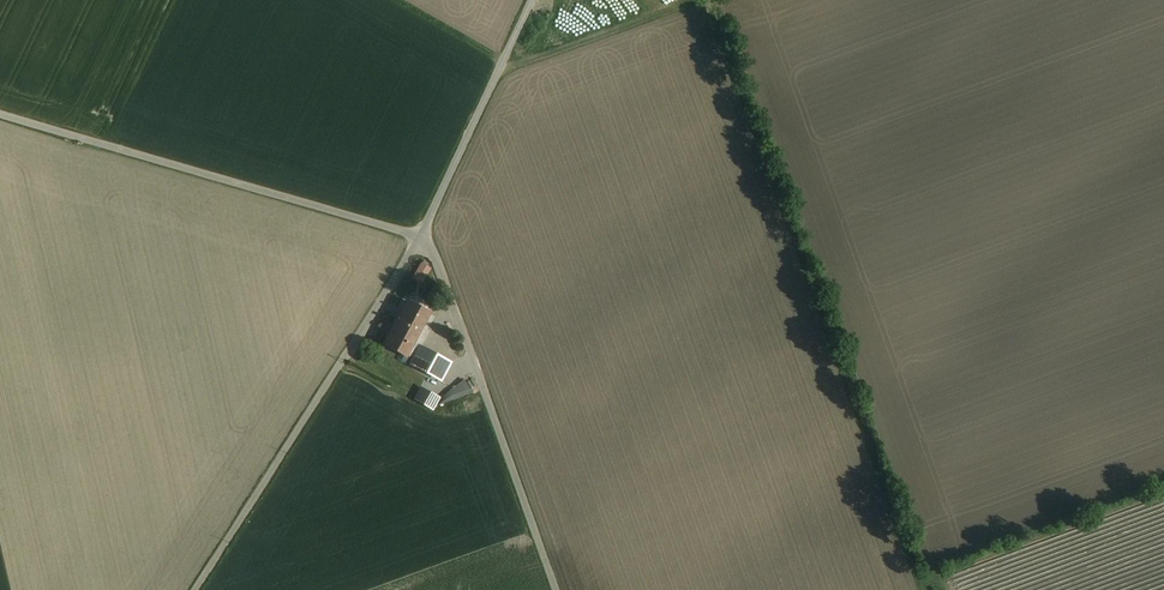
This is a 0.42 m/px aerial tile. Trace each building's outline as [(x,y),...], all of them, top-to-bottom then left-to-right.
[(421,260),(414,278),(425,283),(432,265),(421,260)] [(405,301),(382,344),(405,356),(428,313),(405,301)] [(437,360),(417,350),(409,364),(439,380),(449,362),(439,357),(437,360)] [(448,402),(473,390),(468,379),(442,391),(448,402)]
